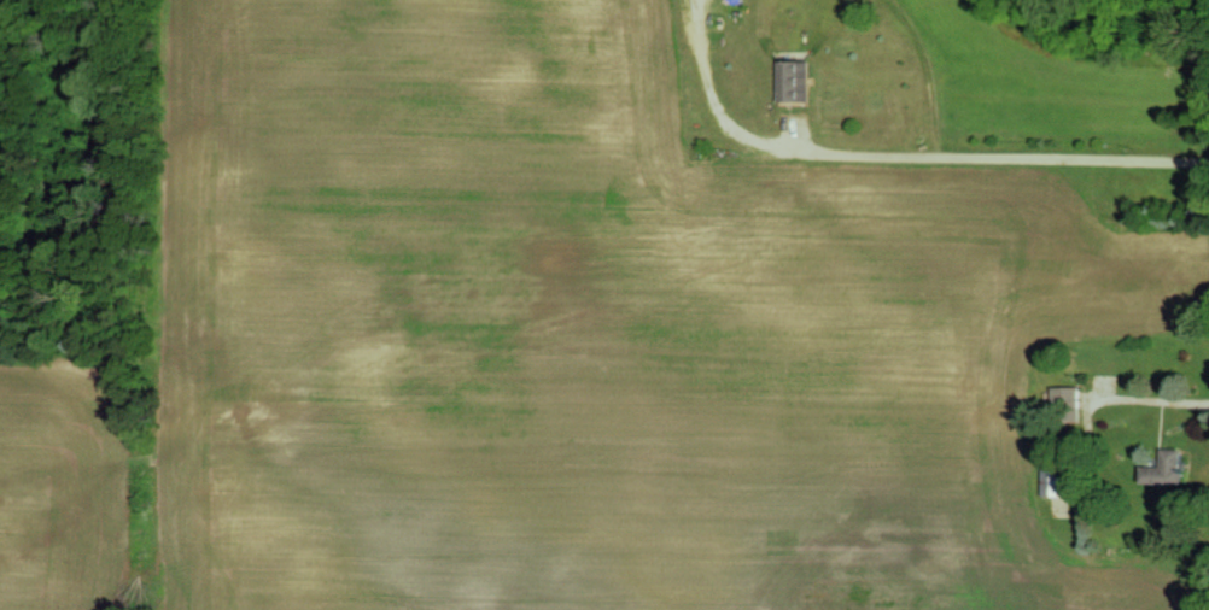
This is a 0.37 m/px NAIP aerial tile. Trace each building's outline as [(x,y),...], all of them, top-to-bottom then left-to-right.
[(806,100),(806,59),(775,60),(775,100),(806,100)] [(1079,403),(1078,386),(1051,387),(1052,404),(1079,403)] [(1139,465),(1139,484),(1180,485),(1181,449),(1161,449),(1160,466),(1139,465)] [(1038,496),(1063,495),(1062,474),(1052,475),(1051,460),(1037,461),(1038,496)]
